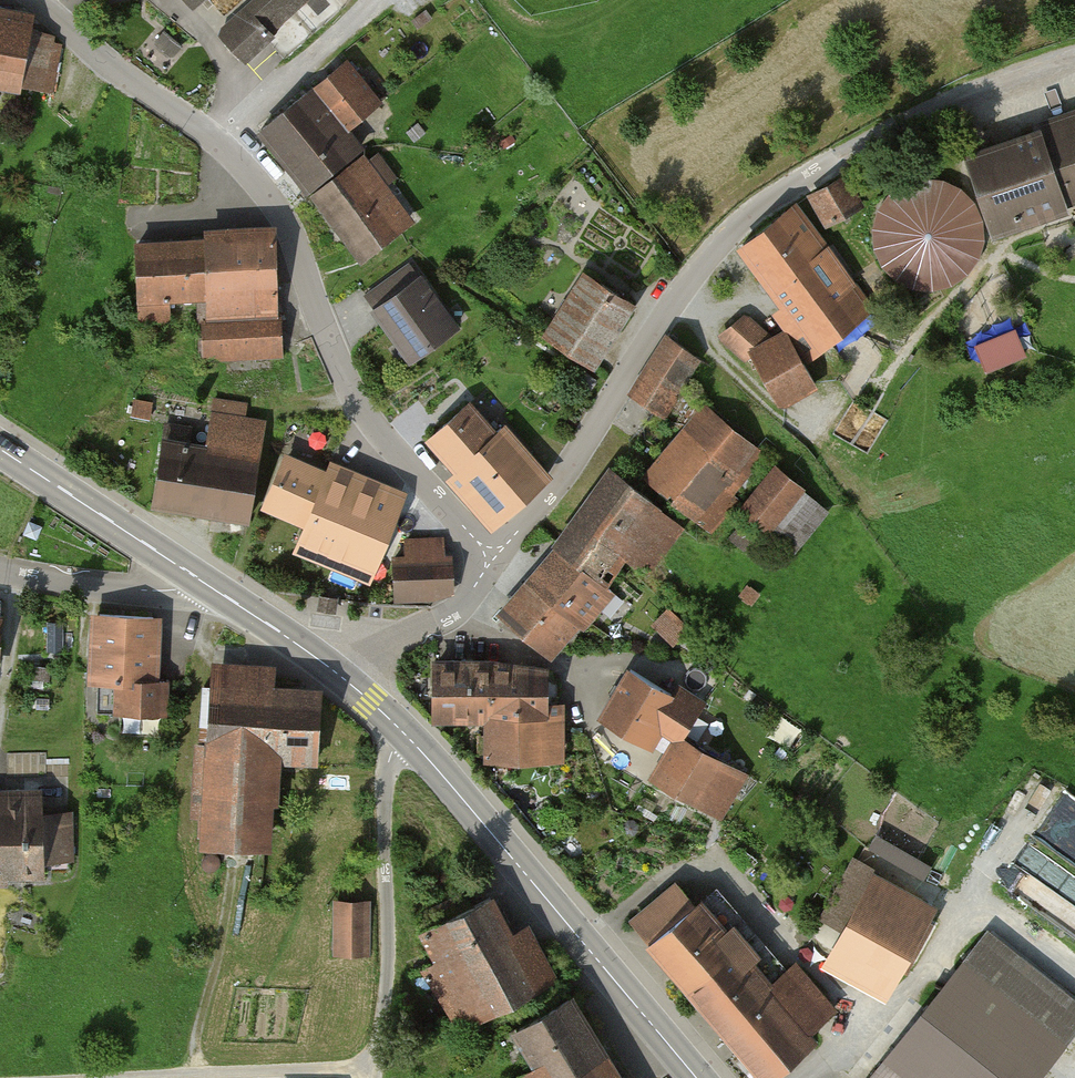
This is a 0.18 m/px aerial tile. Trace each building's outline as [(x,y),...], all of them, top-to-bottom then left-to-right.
[(197,12),(209,0),(184,0),(197,12)] [(216,32),(247,66),(276,40),(271,35),(310,0),(252,0),(216,32)] [(21,95),(34,15),(0,11),(0,91),(21,95)] [(381,106),(347,62),(252,135),(307,200),(363,155),(347,132),(381,106)] [(967,156),(997,241),(1074,212),(1074,111),(1036,123),(1039,131),(967,156)] [(307,200),(358,266),(417,222),(363,155),(307,200)] [(850,173),(808,197),(826,229),(869,205),(850,173)] [(981,267),(988,250),(989,231),(984,214),(974,198),(959,187),(942,181),(923,181),(906,187),(891,198),(880,214),(875,233),(876,252),(884,270),(898,284),(915,292),(935,295),(954,291),(969,281),(981,267)] [(746,313),(717,338),(746,366),(753,361),(782,411),(821,391),(805,362),(879,314),(798,206),(739,253),(780,311),(772,316),(784,332),(772,337),(746,313)] [(202,241),(135,244),(138,323),(168,322),(167,303),(206,302),(209,361),(281,358),(276,228),(202,231),(202,241)] [(638,309),(585,275),(544,337),(597,372),(638,309)] [(422,278),(371,313),(410,367),(460,331),(422,278)] [(1016,332),(977,348),(988,376),(1027,361),(1016,332)] [(710,534),(774,463),(682,391),(701,363),(666,337),(627,393),(679,433),(644,474),(710,534)] [(207,445),(163,439),(153,510),(250,524),(266,421),(247,418),(249,404),(213,399),(207,445)] [(475,402),(429,442),(456,472),(446,482),(490,533),(552,478),(504,424),(499,429),(475,402)] [(371,583),(408,491),(333,460),(328,470),(286,453),(263,510),(306,527),(296,552),(371,583)] [(806,491),(776,467),(740,512),(769,536),(806,491)] [(685,530),(608,469),(496,610),(553,654),(627,561),(647,577),(685,530)] [(408,554),(393,555),(396,602),(456,598),(451,535),(407,538),(408,554)] [(771,599),(747,583),(737,596),(761,612),(771,599)] [(670,607),(653,624),(676,648),(693,631),(670,607)] [(161,616),(91,616),(91,682),(98,682),(98,713),(166,714),(166,683),(161,683),(161,616)] [(552,660),(435,660),(435,725),(486,725),(486,763),(566,763),(566,703),(552,703),(552,660)] [(277,666),(213,662),(201,849),(275,854),(281,763),(320,765),(325,690),(275,687),(277,666)] [(659,688),(629,670),(598,723),(662,760),(651,778),(723,821),(751,774),(691,739),(714,700),(668,673),(659,688)] [(45,785),(0,787),(0,882),(45,881),(44,865),(75,864),(73,810),(46,812),(45,785)] [(1068,788),(1016,858),(1074,901),(1074,793),(1068,788)] [(876,832),(867,848),(926,882),(935,867),(876,832)] [(941,907),(877,873),(824,973),(888,1007),(941,907)] [(651,951),(759,1077),(781,1077),(817,1047),(811,1040),(841,1014),(798,963),(774,983),(759,965),(766,959),(737,925),(731,931),(704,899),(698,904),(680,883),(638,919),(659,944),(651,951)] [(499,894),(422,935),(438,965),(426,972),(461,1036),(561,983),(531,925),(519,932),(499,894)] [(370,898),(333,899),(333,958),(371,957),(370,898)] [(990,935),(880,1077),(1051,1077),(1074,1047),(1074,1000),(990,935)] [(575,1000),(512,1039),(533,1074),(527,1077),(624,1077),(575,1000)]
